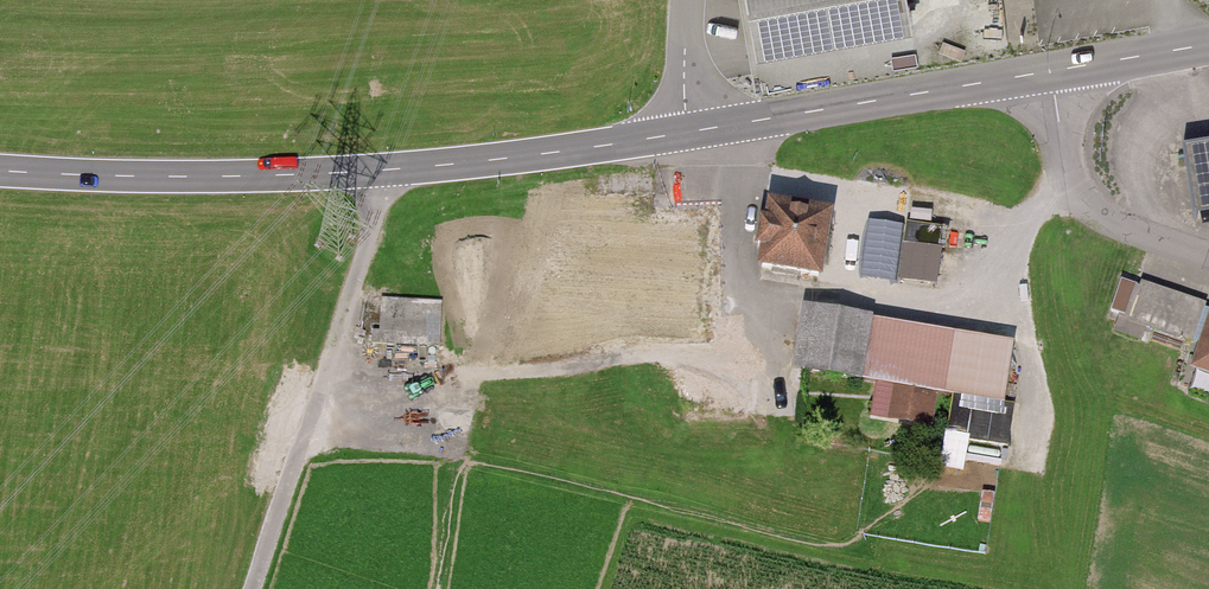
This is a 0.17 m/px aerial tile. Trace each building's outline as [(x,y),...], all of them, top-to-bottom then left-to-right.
[(762,55),(921,28),(922,15),(930,8),(957,4),(956,0),(753,0),(762,55)] [(1189,157),(1201,225),(1208,223),(1208,154),(1189,157)] [(841,209),(777,200),(767,267),(831,276),(841,209)] [(949,226),(909,221),(900,281),(941,287),(949,226)] [(1128,315),(1138,284),(1124,279),(1114,311),(1128,315)] [(1146,282),(1132,321),(1202,346),(1194,366),(1208,371),(1208,304),(1146,282)] [(441,303),(382,301),(381,330),(370,330),(370,343),(440,345),(441,303)] [(1018,336),(811,306),(802,368),(876,379),(870,417),(935,426),(940,388),(1010,398),(1018,336)] [(973,413),(972,443),(1010,443),(1011,413),(973,413)]
